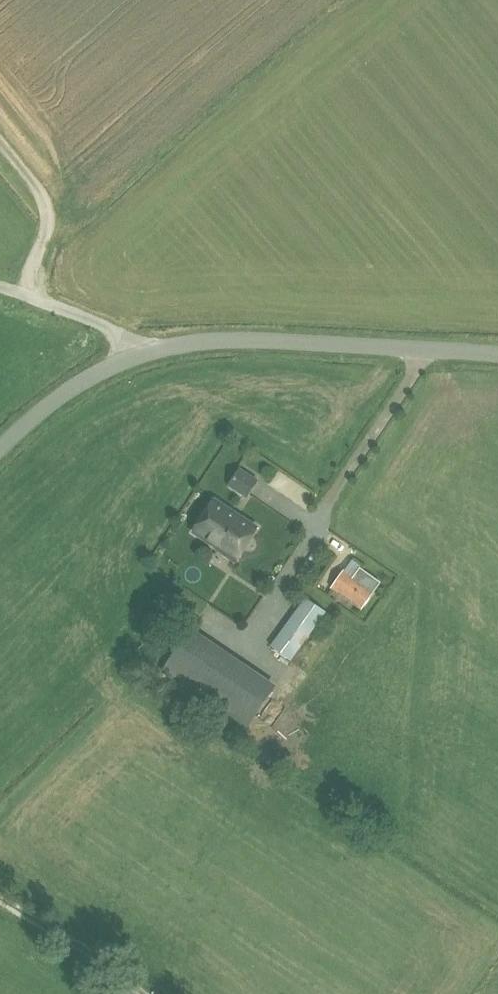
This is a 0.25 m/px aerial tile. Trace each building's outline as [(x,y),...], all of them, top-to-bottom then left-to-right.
[(239,467),(228,485),(247,496),(258,479),(239,467)] [(215,499),(194,532),(218,547),(217,549),(218,549),(223,542),(238,552),(233,560),(235,560),(257,526),(215,499)] [(342,570),(331,586),(331,587),(361,609),(381,581),(360,566),(353,576),(343,568),(342,570)] [(270,645),(290,659),(291,660),(326,611),(306,596),(270,645)]
